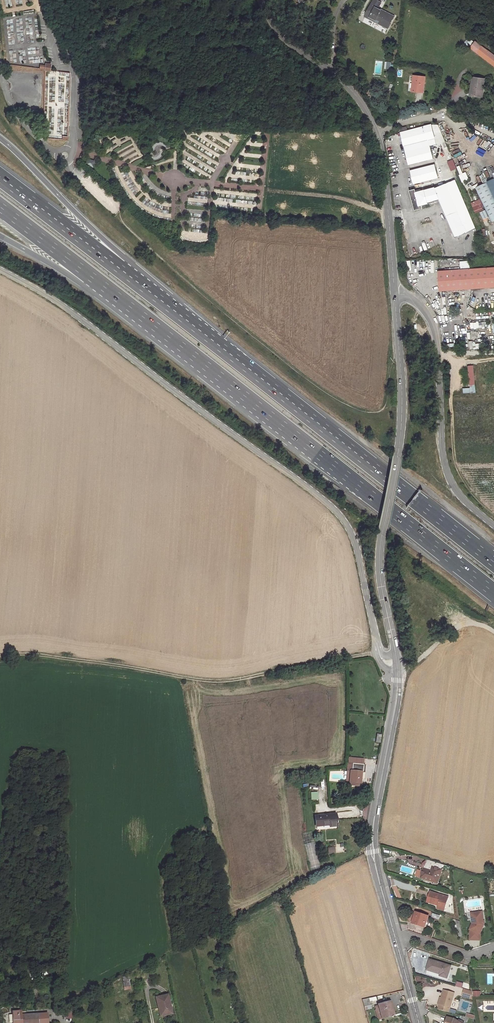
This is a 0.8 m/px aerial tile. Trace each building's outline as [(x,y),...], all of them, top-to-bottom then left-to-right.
[(377,0),(372,0),(364,17),(389,29),(395,16),(379,8),(382,3),(377,0)] [(474,51),(479,55),(484,49),(479,45),(474,51)] [(493,67),(493,56),(484,49),(479,55),(493,67)] [(423,93),(425,76),(413,74),(410,91),(423,93)] [(482,97),(485,80),(474,78),(471,95),(482,97)] [(404,147),(429,140),(425,127),(406,132),(400,134),(404,147)] [(406,154),(431,147),(435,146),(434,139),(429,140),(404,147),(406,154)] [(409,166),(434,159),(431,147),(406,154),(409,166)] [(415,187),(440,179),(436,166),(411,173),(415,187)] [(442,200),(458,238),(477,229),(456,182),(437,189),(436,188),(417,194),(421,207),(442,200)] [(476,188),(492,223),(493,222),(493,197),(487,183),(476,188)] [(493,289),(493,269),(440,271),(440,290),(493,289)] [(473,366),(468,366),(470,388),(463,388),(463,393),(476,391),(473,366)] [(358,782),(358,775),(360,775),(361,768),(349,767),(349,769),(348,774),(347,774),(346,784),(346,788),(351,788),(351,786),(356,786),(357,786),(358,782)] [(316,826),(327,825),(328,827),(336,826),(335,815),(315,817),(316,826)] [(447,871),(437,868),(436,871),(429,869),(426,879),(443,884),(447,871)] [(451,897),(433,892),(430,902),(442,905),(441,908),(447,910),(451,897)] [(427,916),(418,913),(414,924),(424,927),(427,916)] [(475,925),(472,930),(482,935),(486,926),(484,913),(476,914),(477,920),(474,920),(475,925)] [(451,967),(431,961),(428,971),(442,975),(442,976),(448,978),(451,967)] [(442,998),(440,1005),(439,1010),(450,1013),(455,993),(445,990),(442,998)] [(168,992),(157,994),(158,1005),(161,1004),(162,1012),(171,1011),(168,992)] [(390,1000),(380,1003),(384,1017),(394,1015),(390,1000)] [(11,1010),(12,1022),(20,1022),(26,1022),(37,1022),(36,1014),(25,1014),(26,1016),(20,1016),(19,1009),(11,1010)]
